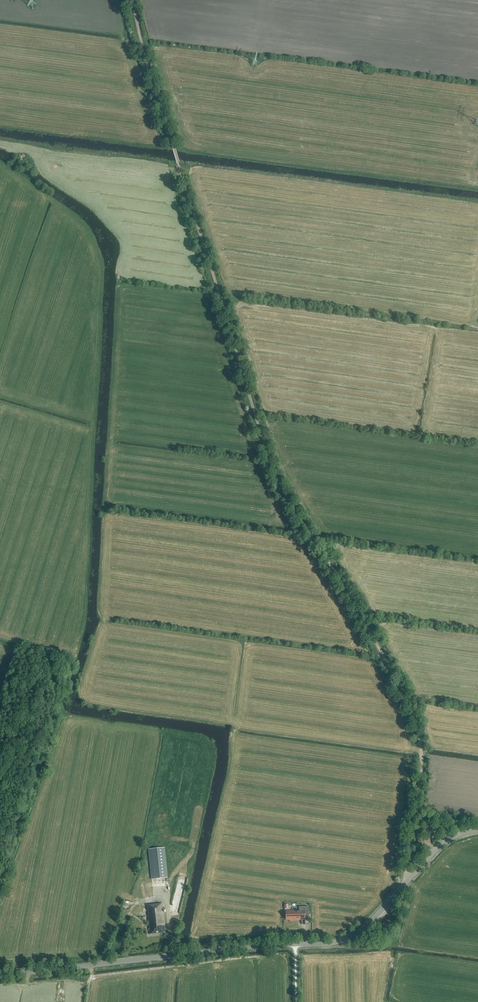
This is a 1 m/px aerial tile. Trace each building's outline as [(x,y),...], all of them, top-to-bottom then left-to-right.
[(167,878),(164,848),(148,849),(152,879),(167,878)] [(180,876),(178,885),(186,887),(188,878),(180,876)] [(165,933),(162,904),(138,906),(139,918),(148,917),(150,934),(165,933)] [(286,910),(286,920),(301,920),(305,919),(306,917),(309,917),(310,916),(309,906),(299,906),(299,907),(299,908),(299,909),(286,910)]
